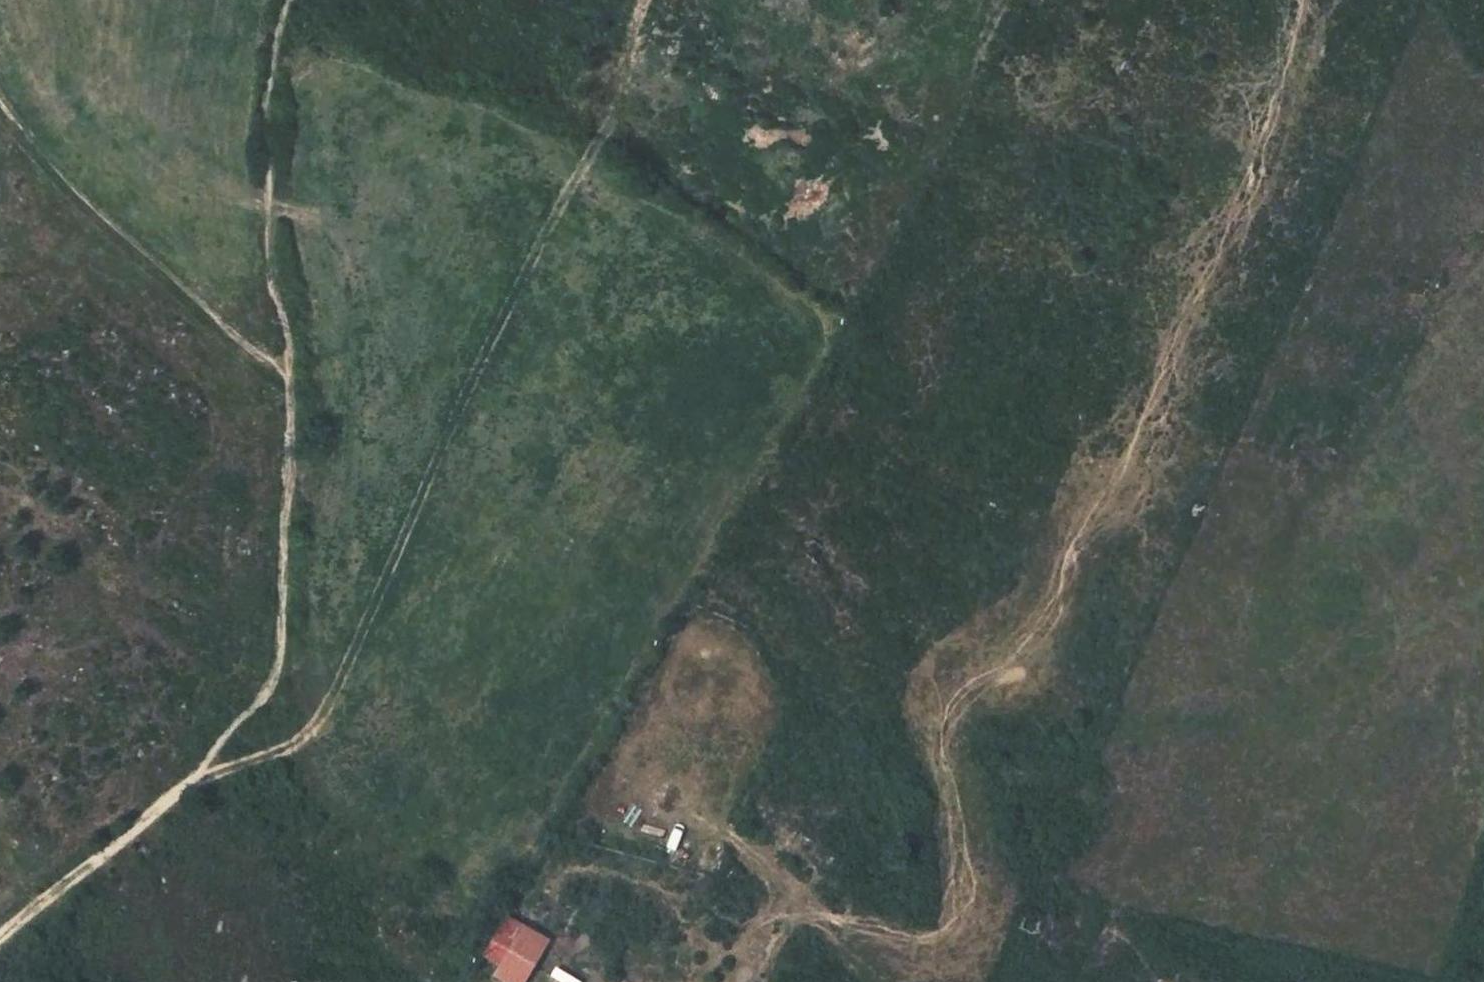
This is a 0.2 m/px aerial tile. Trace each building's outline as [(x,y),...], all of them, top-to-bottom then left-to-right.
[(505,916),(481,958),(498,968),(492,977),(500,981),(526,981),(548,941),(505,916)]
